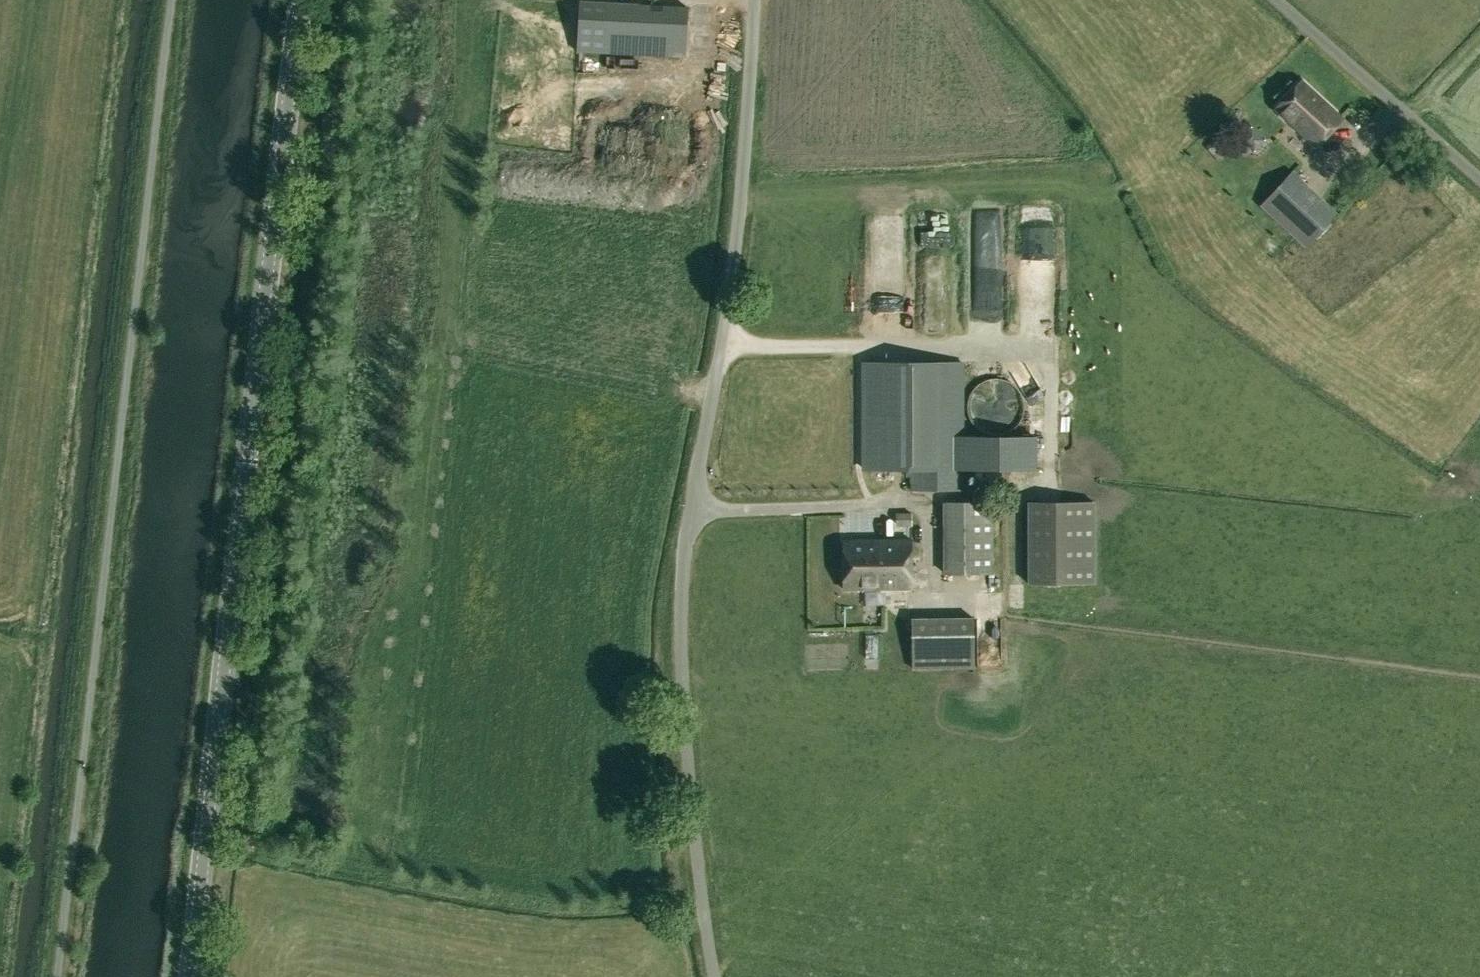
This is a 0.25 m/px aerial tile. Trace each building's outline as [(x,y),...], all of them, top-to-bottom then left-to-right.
[(637,33),(633,82),(649,83),(654,34),(637,33)] [(1342,119),(1301,81),(1275,109),(1316,147),(1342,119)] [(1252,119),(1246,134),(1266,141),(1271,126),(1252,119)] [(1289,176),(1261,206),(1276,219),(1293,236),(1325,202),(1310,188),(1292,172),(1289,176)] [(956,321),(959,211),(929,210),(926,320),(956,321)] [(964,471),(1024,471),(1024,439),(964,439),(964,363),(909,363),(865,364),(865,471),(910,471),(964,471)] [(964,471),(910,471),(910,491),(964,491),(964,471)] [(1095,503),(1029,503),(1030,584),(1096,584),(1095,503)] [(993,574),(993,504),(945,504),(945,574),(993,574)] [(844,542),(844,590),(911,589),(910,541),(844,542)] [(914,670),(975,668),(974,619),(913,620),(914,670)]
